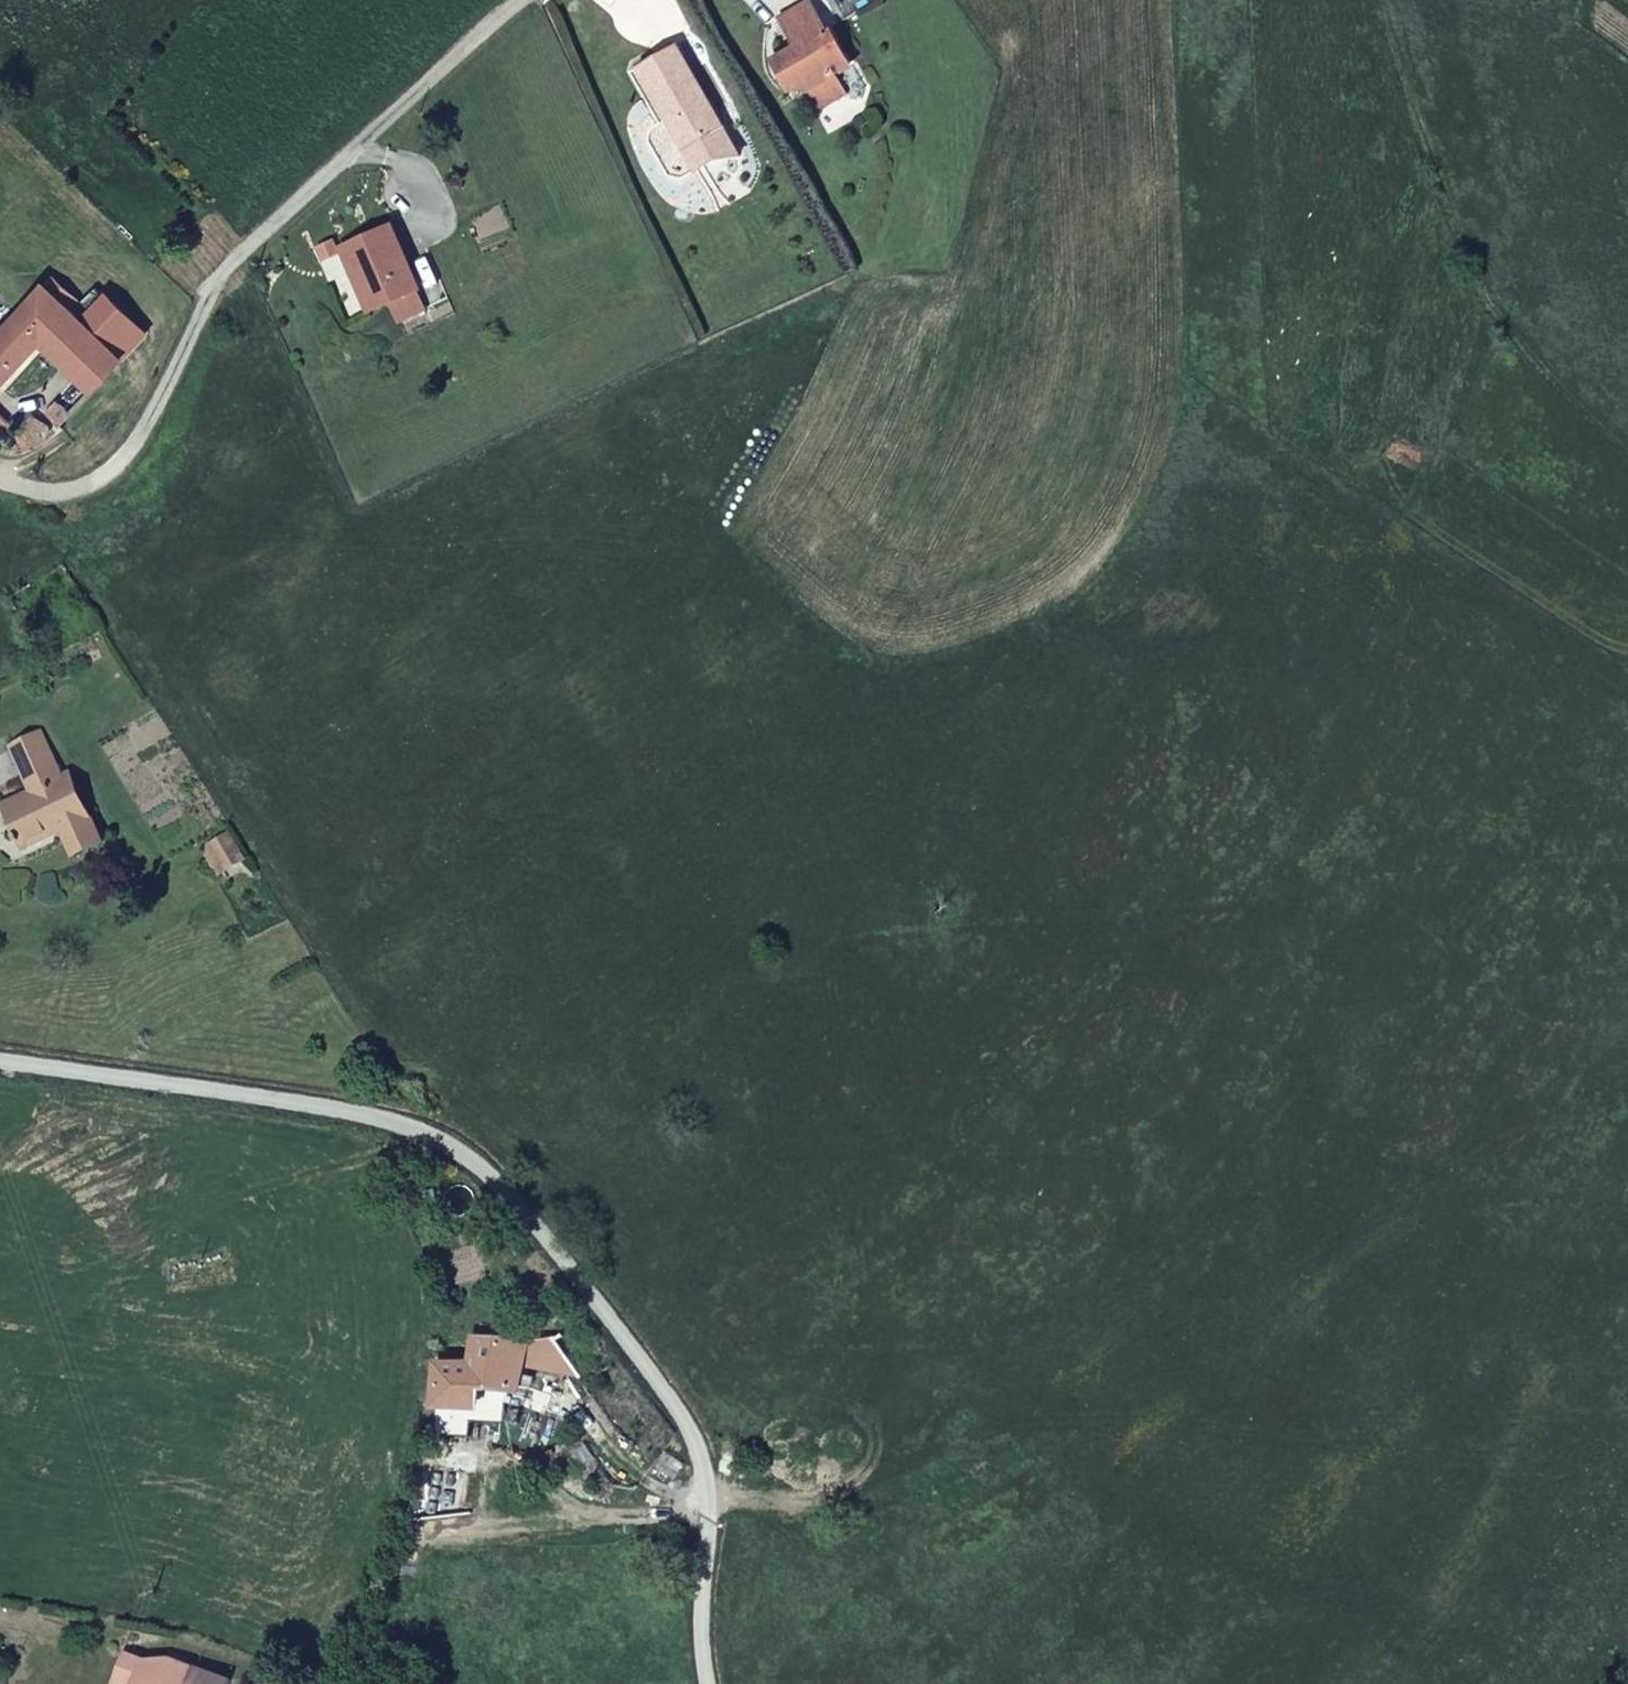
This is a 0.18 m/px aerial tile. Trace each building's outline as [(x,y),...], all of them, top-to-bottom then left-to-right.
[(802,0),(801,0),(769,17),(788,51),(767,63),(778,85),(794,78),(808,103),(837,86),(828,70),(839,64),(802,0)] [(628,70),(656,120),(674,151),(695,139),(707,159),(726,159),(730,156),(669,46),(628,70)] [(628,70),(614,79),(642,128),(656,120),(628,70)] [(695,139),(674,151),(686,171),(707,159),(695,139)] [(377,230),(328,255),(344,288),(355,283),(370,312),(382,306),(390,323),(416,308),(377,230)] [(355,283),(344,288),(359,319),(370,312),(355,283)] [(1,376),(17,388),(45,354),(65,369),(86,385),(114,342),(40,287),(0,338),(0,378),(1,376)] [(86,385),(65,369),(49,387),(71,407),(86,385)] [(34,416),(41,433),(61,420),(47,404),(34,416)] [(1,819),(18,845),(51,825),(65,844),(98,822),(62,767),(52,770),(44,759),(51,754),(20,711),(0,723),(0,745),(16,774),(0,782),(0,797),(9,813),(1,819)] [(206,855),(225,842),(207,812),(187,824),(206,855)] [(444,1367),(434,1407),(472,1408),(473,1393),(511,1395),(516,1358),(519,1340),(505,1338),(506,1327),(488,1325),(485,1345),(476,1344),(472,1370),(444,1367)] [(559,1346),(519,1340),(516,1358),(577,1379),(559,1346)] [(595,1473),(583,1445),(567,1452),(580,1480),(595,1473)] [(178,1662),(135,1659),(131,1670),(169,1683),(170,1683),(178,1662)] [(178,1662),(170,1683),(241,1683),(178,1662)] [(126,1683),(169,1683),(131,1670),(126,1683)]
